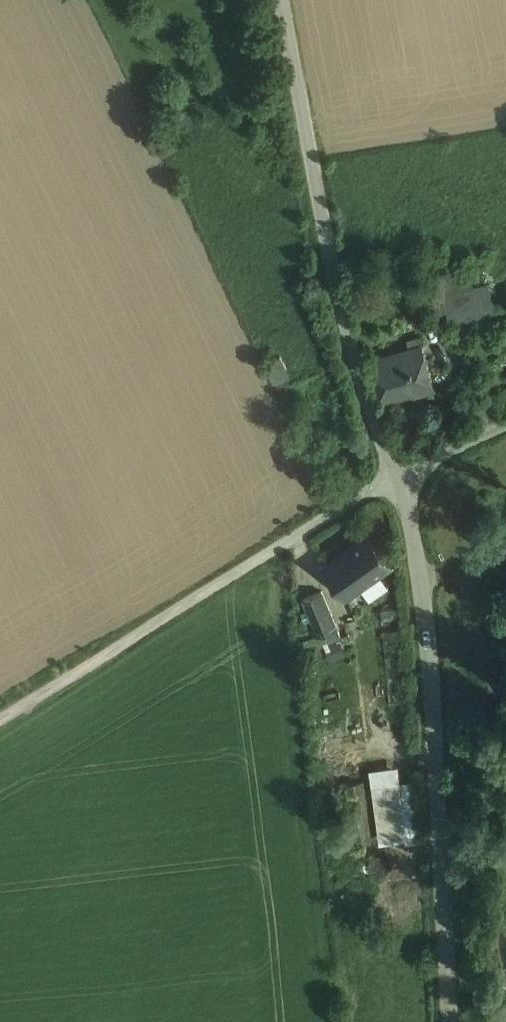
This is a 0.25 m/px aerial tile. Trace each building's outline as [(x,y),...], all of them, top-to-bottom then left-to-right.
[(471,268),(434,276),(433,272),(418,275),(419,278),(396,283),(396,286),(375,290),(379,308),(359,312),(361,323),(406,314),(407,319),(449,310),(452,328),(482,322),(483,326),(497,324),(489,282),(474,285),(471,268)] [(422,343),(371,361),(384,403),(436,388),(422,343)] [(277,380),(293,374),(286,356),(270,362),(277,380)] [(368,534),(327,564),(347,592),(389,563),(368,534)] [(337,627),(322,590),(303,598),(319,635),(337,627)] [(337,627),(319,635),(297,642),(299,654),(341,637),(337,627)] [(341,783),(348,843),(371,840),(364,780),(341,783)] [(398,780),(374,783),(381,839),(405,836),(398,780)]
